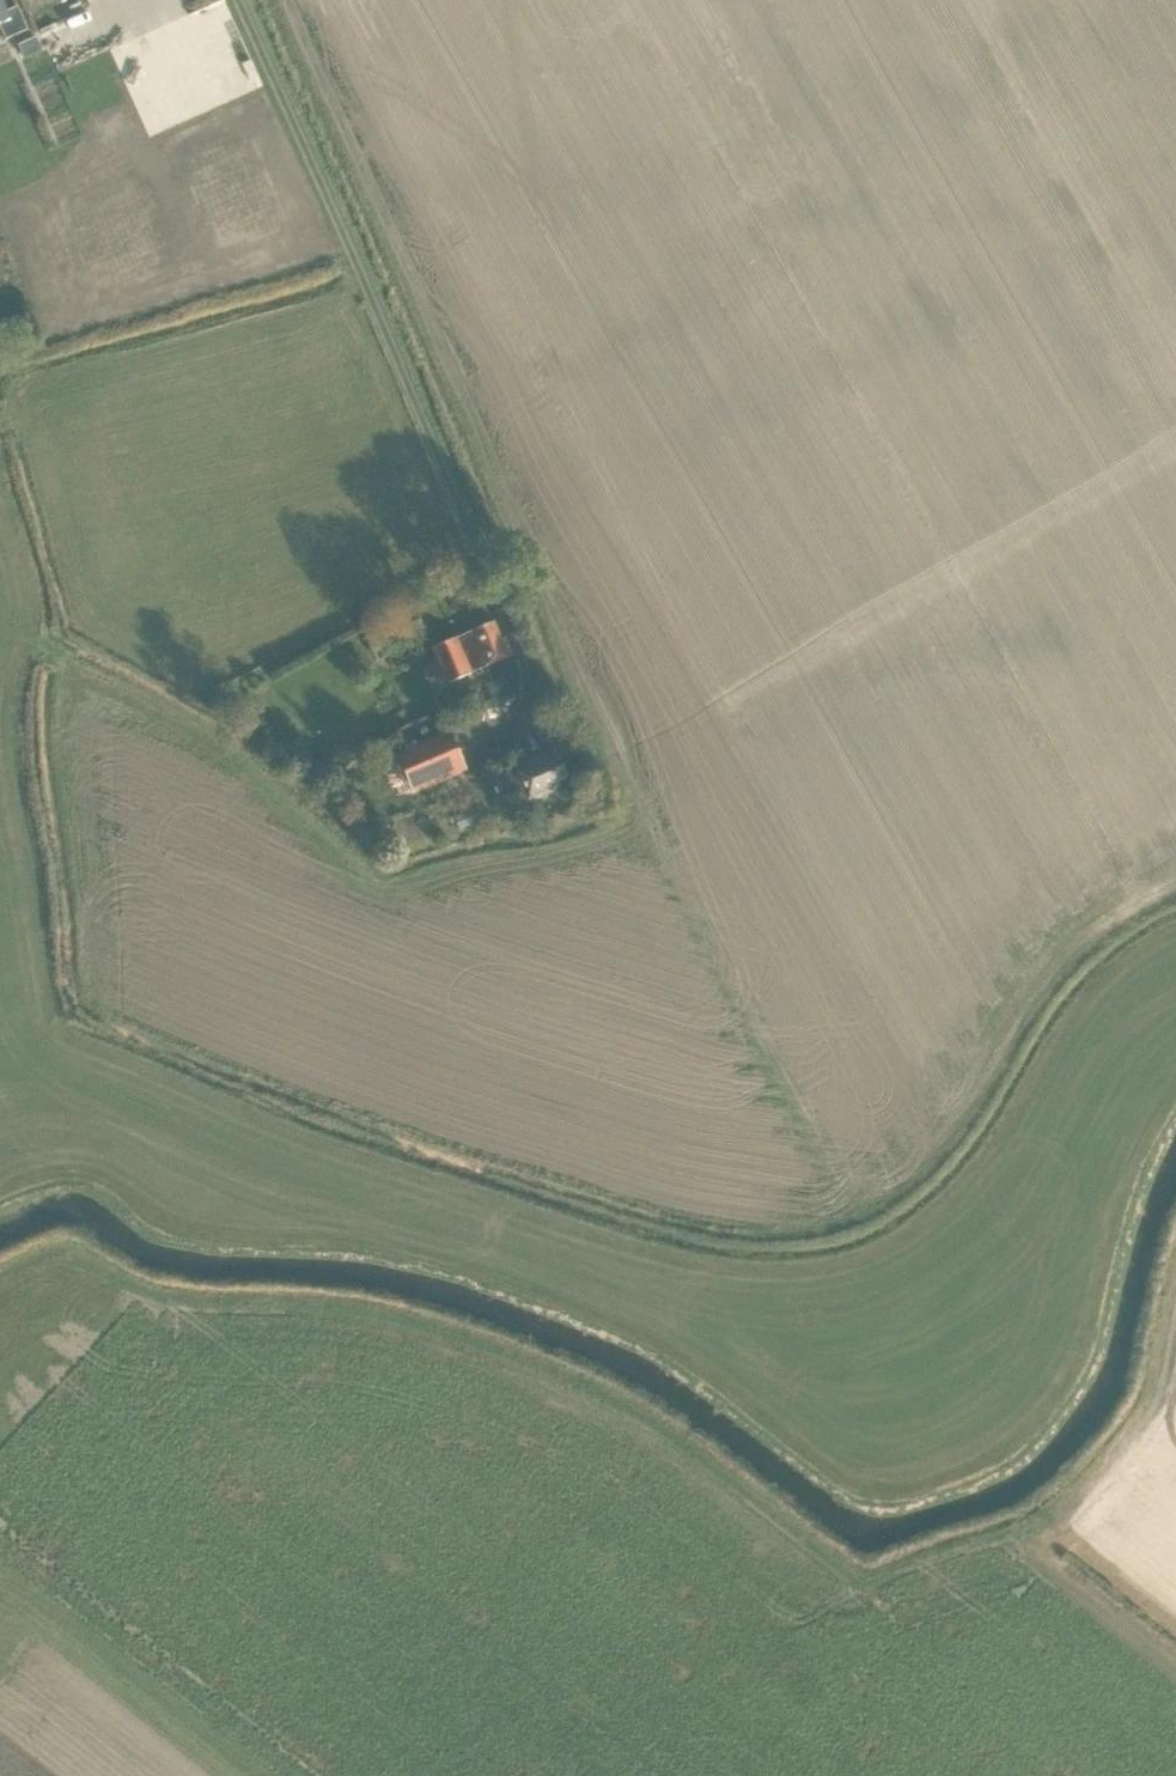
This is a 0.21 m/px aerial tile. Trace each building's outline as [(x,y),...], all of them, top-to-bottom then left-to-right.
[(5,40),(27,30),(17,8),(6,13),(0,1),(0,29),(5,40)] [(26,82),(53,144),(82,131),(55,69),(26,82)] [(494,621),(455,638),(432,647),(447,683),(470,673),(512,655),(505,637),(501,638),(494,621)] [(483,686),(488,698),(508,689),(503,677),(483,686)] [(445,733),(395,760),(410,789),(414,797),(444,782),(439,773),(460,762),(445,733)] [(547,761),(545,755),(514,768),(529,802),(559,789),(556,783),(566,779),(556,757),(547,761)]
